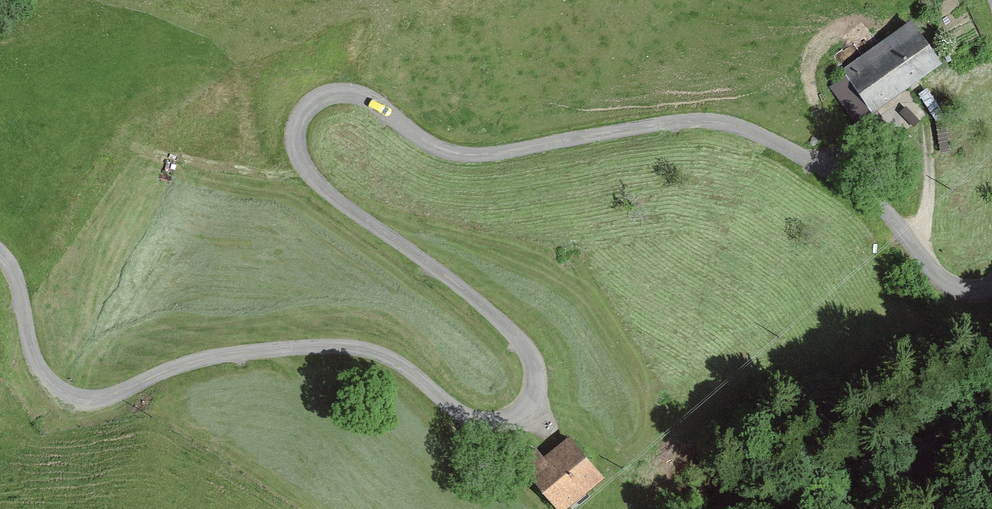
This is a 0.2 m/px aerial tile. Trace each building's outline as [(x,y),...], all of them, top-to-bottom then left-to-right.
[(943,73),(908,24),(840,73),(878,120),(943,73)] [(569,440),(527,480),(555,508),(570,508),(604,481),(569,440)]
